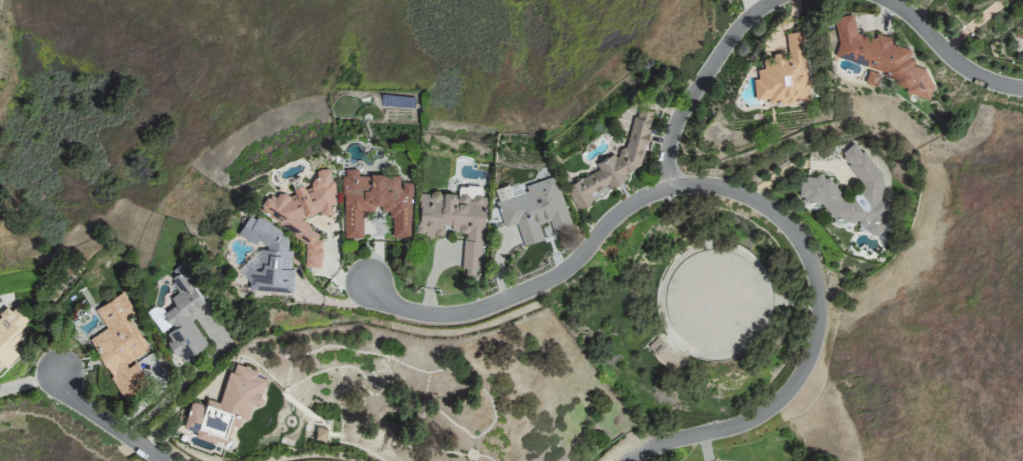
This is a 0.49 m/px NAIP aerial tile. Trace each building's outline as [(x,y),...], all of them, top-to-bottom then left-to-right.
[(830,56),(896,76),(893,87),(926,97),(934,70),(907,62),(911,50),(890,44),(892,39),(876,33),(874,38),(852,32),(856,19),(843,15),(830,56)] [(802,32),(785,34),(787,52),(773,53),(774,59),(762,60),(763,69),(753,70),(756,102),(784,99),(784,104),(809,102),(802,32)] [(876,85),(880,73),(868,70),(865,81),(876,85)] [(652,110),(638,108),(637,106),(614,115),(624,137),(623,142),(614,146),(612,155),(595,162),(593,172),(565,184),(575,209),(593,201),(590,194),(606,188),(607,188),(625,180),(626,172),(641,165),(652,110)] [(880,173),(854,147),(843,153),(862,190),(855,193),(850,198),(846,198),(821,174),(815,177),(806,177),(799,185),(799,196),(806,202),(817,201),(832,216),(832,217),(843,216),(845,222),(857,221),(860,227),(865,227),(869,235),(885,234),(883,202),(882,202),(880,173)] [(305,244),(305,267),(321,267),(321,237),(295,217),(310,217),(315,210),(323,215),(334,215),(334,181),(330,178),(330,168),(316,168),(316,178),(310,178),(311,190),(303,185),(295,185),(289,192),(279,192),(277,195),(267,195),(258,207),(305,244)] [(343,238),(363,238),(363,212),(374,212),(374,210),(391,210),(390,238),(410,238),(411,182),(400,182),(400,177),(385,177),(385,175),(357,174),(357,169),(343,169),(343,238)] [(572,228),(555,175),(525,185),(527,191),(495,202),(504,229),(516,225),(523,245),(542,239),(538,225),(549,221),(553,234),(572,228)] [(484,196),(457,194),(457,193),(443,192),(443,194),(419,193),(416,234),(443,236),(444,226),(451,226),(451,231),(464,232),(461,274),(479,275),(484,196)] [(292,291),(294,269),(290,267),(291,252),(287,250),(288,234),(256,217),(247,216),(237,234),(255,244),(257,241),(258,249),(258,261),(249,260),(247,288),(292,291)] [(207,345),(188,318),(207,304),(179,265),(168,274),(181,291),(170,299),(175,305),(162,314),(173,329),(166,334),(170,340),(166,343),(176,357),(179,355),(184,361),(207,345)] [(149,352),(129,317),(135,314),(123,293),(94,309),(106,329),(89,338),(123,398),(148,384),(135,360),(149,352)] [(2,364),(5,370),(18,356),(9,347),(6,342),(10,340),(18,332),(29,320),(13,305),(0,312),(0,362),(2,364)] [(672,351),(656,336),(647,346),(663,361),(672,351)] [(191,402),(182,432),(224,444),(230,424),(238,426),(241,417),(247,419),(252,404),(259,406),(266,381),(256,378),(258,373),(231,365),(220,402),(207,398),(205,406),(191,402)]
